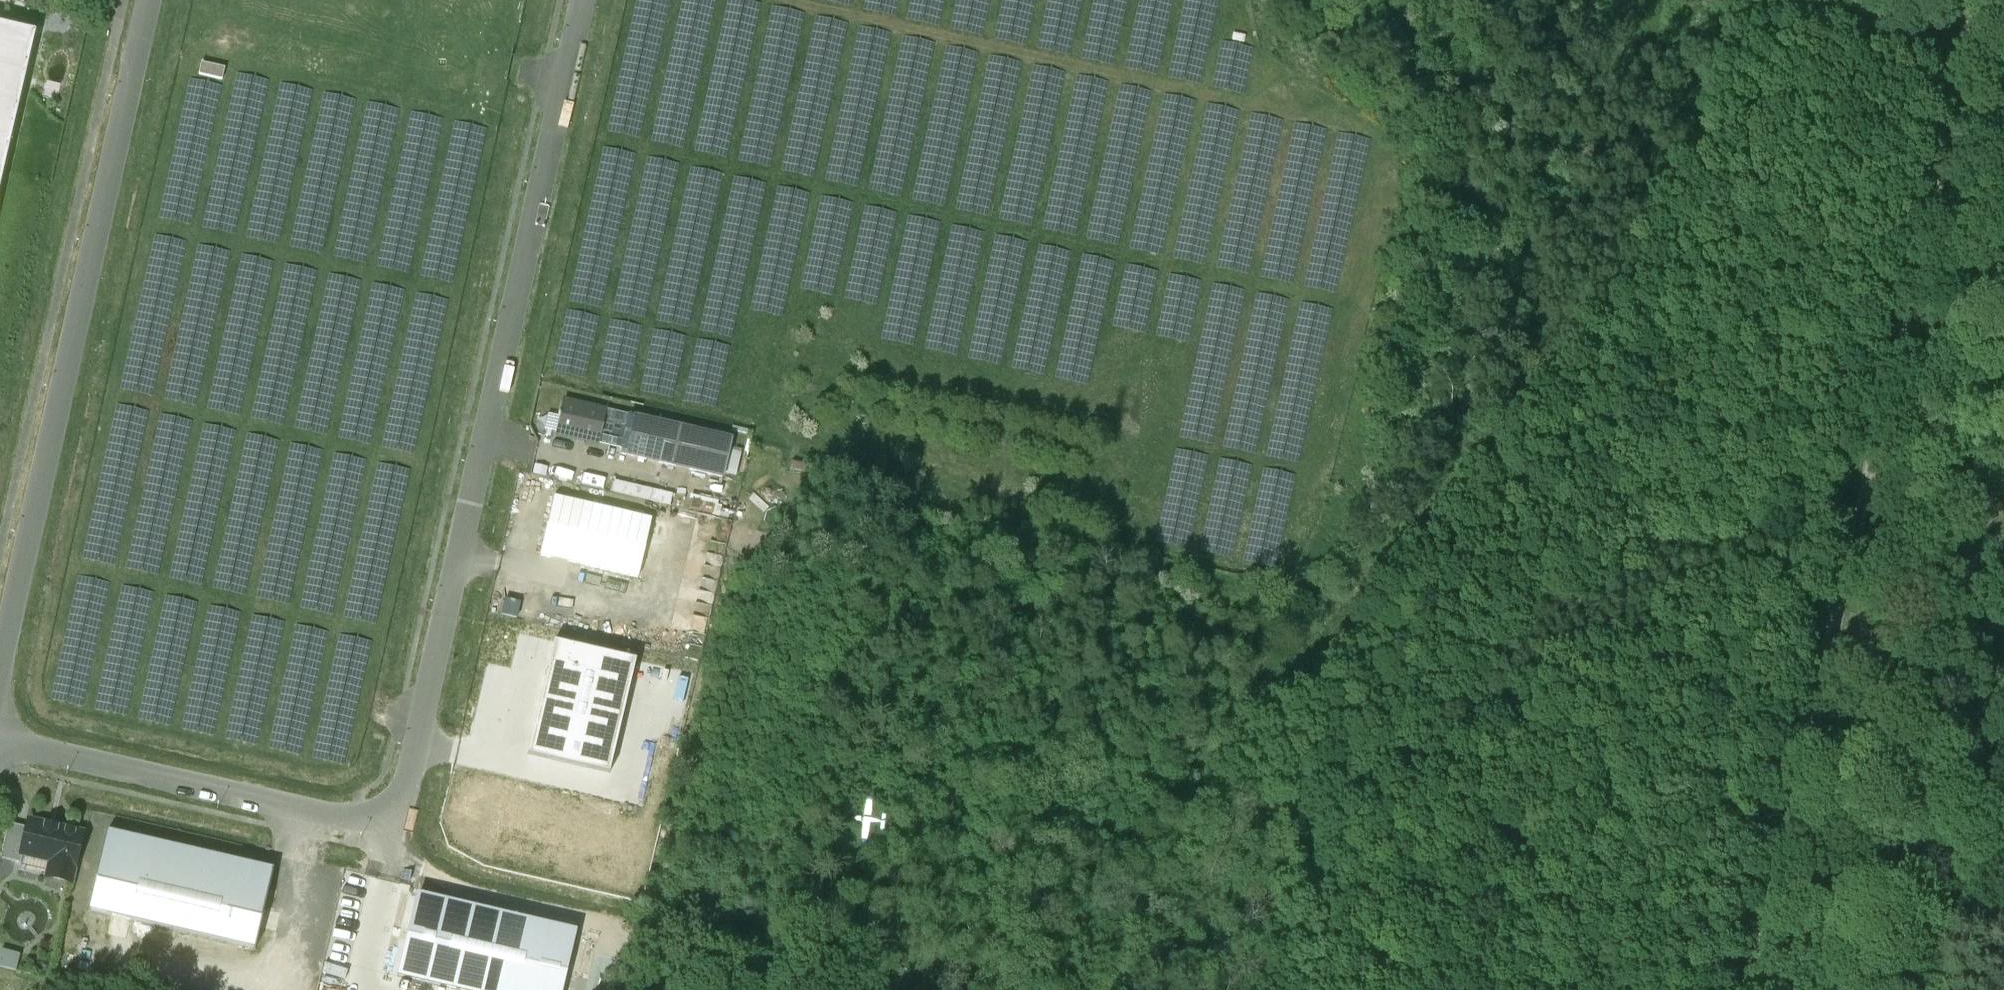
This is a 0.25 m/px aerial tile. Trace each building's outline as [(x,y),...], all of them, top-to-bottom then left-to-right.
[(0,24),(0,188),(36,32),(0,24)] [(737,94),(749,37),(723,32),(711,89),(737,94)] [(761,63),(756,105),(770,106),(771,103),(785,105),(789,62),(775,61),(775,65),(761,63)] [(806,70),(795,114),(820,120),(818,128),(823,129),(836,77),(806,70)] [(866,139),(879,84),(865,81),(863,87),(848,84),(836,132),(866,139)] [(890,94),(882,136),(912,142),(920,100),(890,94)] [(971,156),(1001,159),(1004,121),(974,119),(971,156)] [(1017,160),(1046,160),(1047,135),(1032,135),(1032,134),(1017,134),(1017,160)] [(1085,182),(1090,166),(1061,156),(1056,172),(1085,182)] [(380,176),(354,171),(347,202),(375,208),(377,195),(376,195),(380,176)] [(295,365),(305,323),(275,316),(266,355),(281,359),(280,361),(295,365)] [(313,332),(312,369),(345,370),(346,330),(331,330),(331,333),(313,332)] [(606,410),(564,400),(560,416),(558,415),(558,417),(560,417),(555,435),(598,444),(599,443),(606,411),(606,410)] [(629,417),(606,411),(599,443),(622,449),(621,455),(722,479),(731,440),(629,416),(629,417)] [(652,520),(554,497),(540,556),(638,579),(652,520)] [(1203,552),(1234,556),(1240,509),(1209,505),(1203,552)] [(608,774),(635,661),(553,642),(526,755),(608,774)] [(28,829),(22,855),(23,855),(51,862),(47,877),(71,883),(82,834),(29,822),(28,829)] [(22,855),(28,829),(10,825),(2,860),(21,864),(23,855),(22,855)] [(274,870),(107,831),(89,911),(255,950),(274,870)] [(417,895),(398,975),(461,989),(562,989),(575,933),(417,895)] [(0,949),(0,965),(16,969),(20,952),(0,947),(0,949)]
